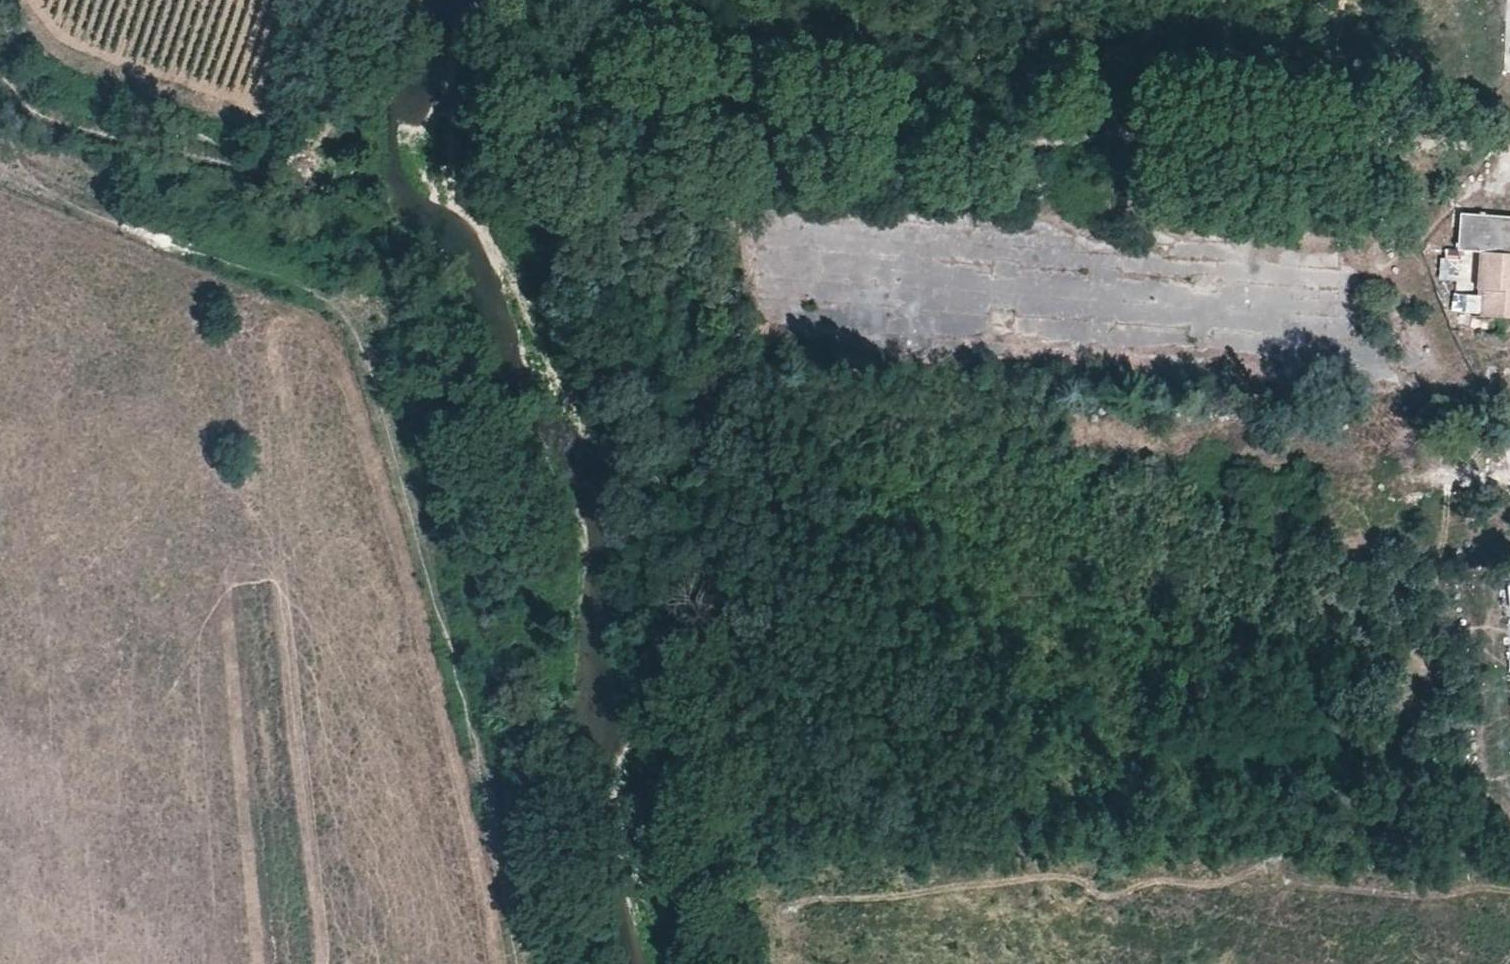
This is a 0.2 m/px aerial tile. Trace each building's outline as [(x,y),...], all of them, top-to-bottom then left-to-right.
[(1478,315),(1509,316),(1509,213),(1460,212),(1459,247),(1480,248),(1478,315)] [(1452,286),(1452,312),(1479,312),(1479,287),(1452,286)]
